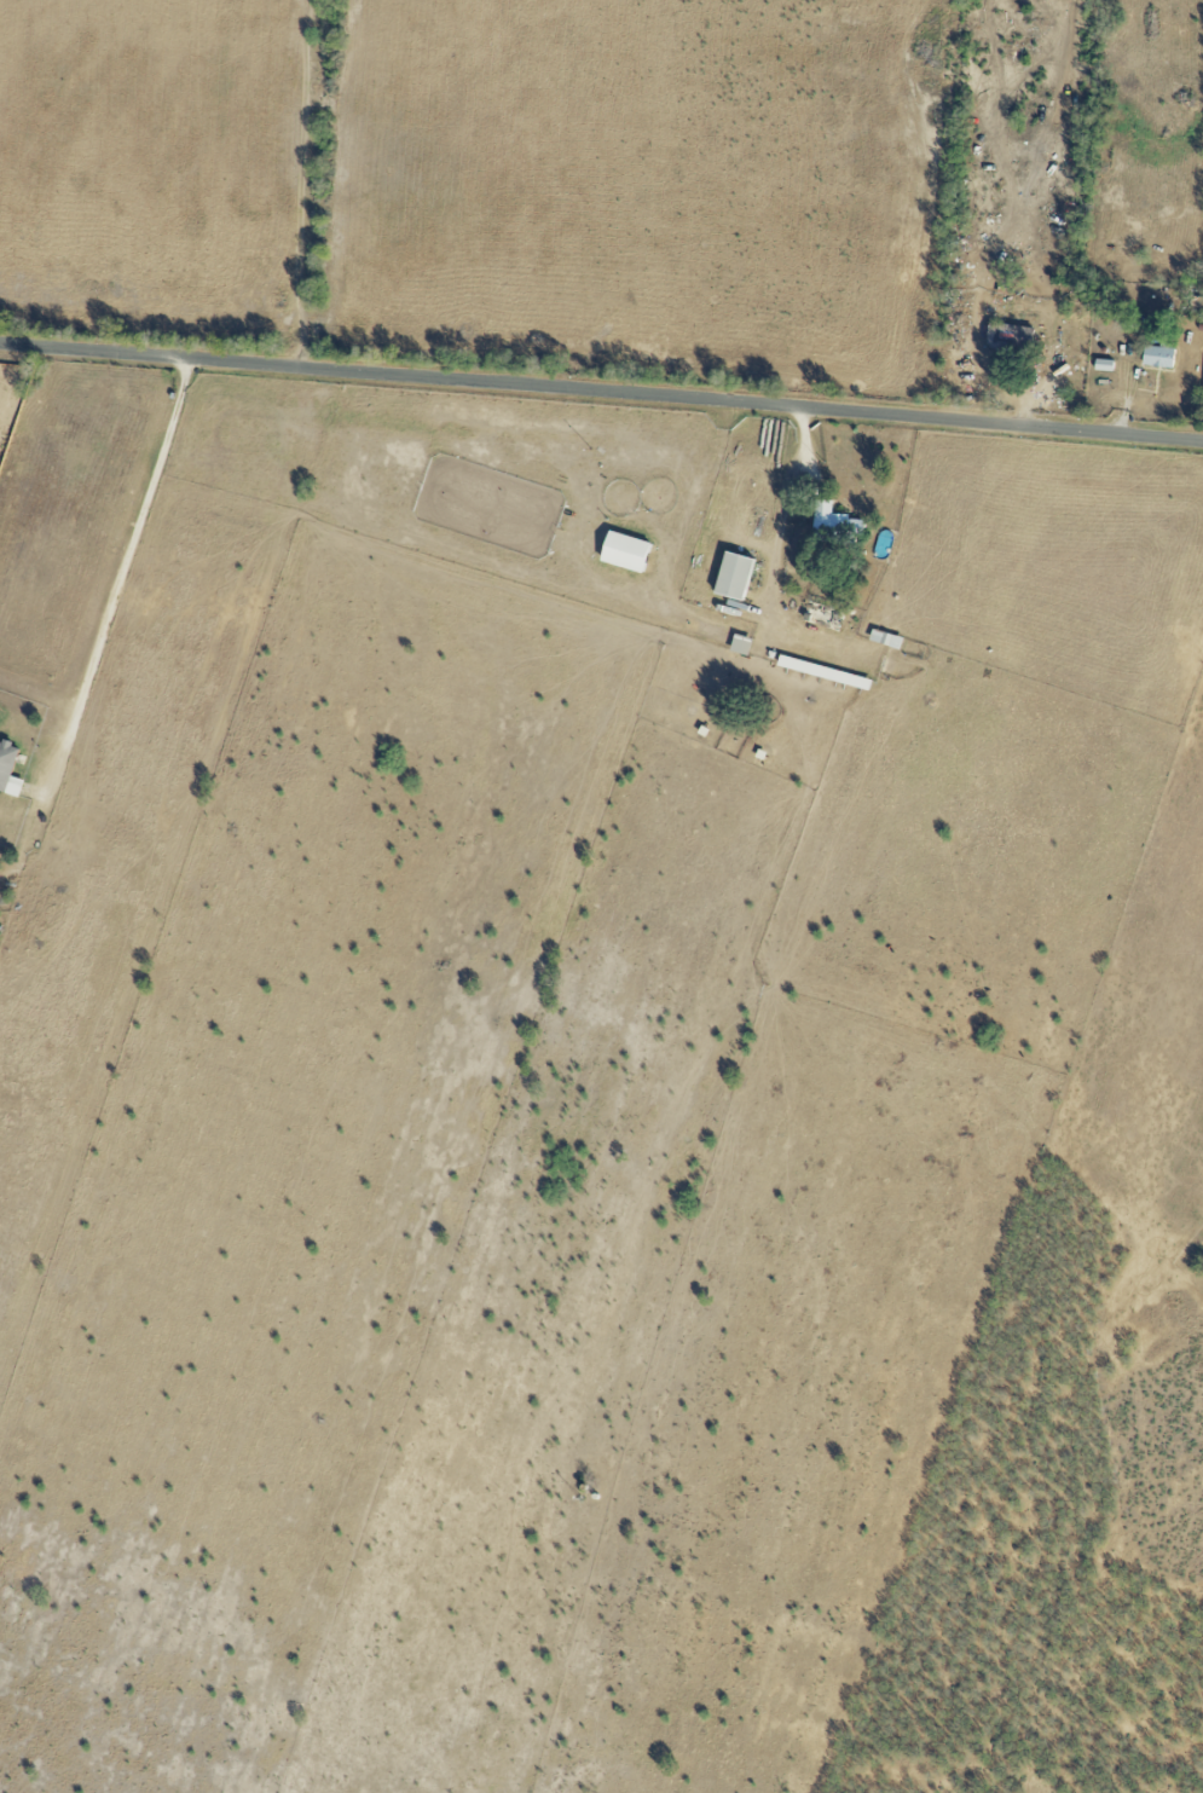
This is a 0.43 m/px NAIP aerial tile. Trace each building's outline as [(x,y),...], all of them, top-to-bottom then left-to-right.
[(986,348),(1031,357),(1036,330),(991,321),(986,348)] [(1143,367),(1174,368),(1175,348),(1145,347),(1143,367)] [(1096,371),(1113,372),(1114,360),(1096,360),(1096,371)] [(643,574),(652,543),(610,531),(601,562),(643,574)] [(744,601),(754,559),(727,552),(716,594),(744,601)]
